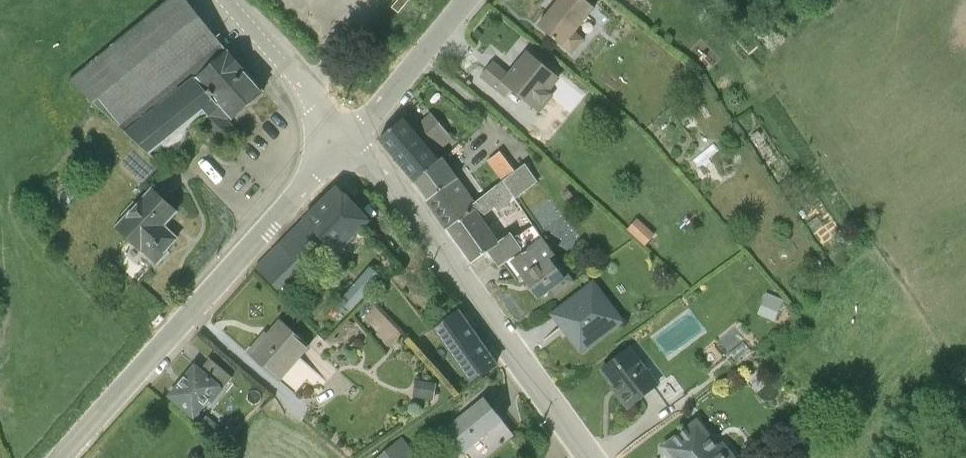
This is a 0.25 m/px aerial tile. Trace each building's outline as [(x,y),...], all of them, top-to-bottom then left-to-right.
[(227,51),(187,0),(167,0),(68,79),(121,129),(142,112),(145,116),(227,51)] [(587,0),(556,0),(557,1),(540,26),(572,54),(586,41),(576,32),(595,6),(587,0)] [(227,51),(145,116),(126,132),(155,159),(162,153),(167,153),(171,152),(176,149),(180,145),(183,142),(184,140),(186,137),(187,133),(200,123),(222,148),(240,134),(227,119),(230,116),(232,119),(263,91),(227,51)] [(560,78),(527,52),(510,77),(492,61),(480,76),(506,96),(512,91),(539,114),(555,97),(550,93),(560,78)] [(404,119),(379,140),(415,182),(442,160),(436,153),(454,139),(431,114),(413,129),(404,119)] [(415,182),(447,228),(477,203),(444,157),(442,160),(415,182)] [(447,228),(472,263),(488,251),(498,266),(523,249),(515,238),(534,226),(503,183),(477,203),(447,228)] [(371,220),(338,186),(255,267),(277,291),(326,244),(335,255),(371,220)] [(156,218),(169,205),(152,189),(117,227),(157,264),(168,253),(166,250),(177,238),(164,226),(156,218)] [(638,218),(627,230),(645,246),(655,235),(638,218)] [(545,239),(514,262),(541,298),(550,289),(557,298),(576,282),(545,239)] [(362,254),(345,272),(366,290),(382,272),(362,254)] [(582,353),(624,320),(595,283),(553,315),(582,353)] [(764,297),(758,313),(775,320),(783,299),(770,294),(768,298),(764,297)] [(470,384),(497,365),(458,313),(431,331),(470,384)] [(265,340),(263,337),(248,353),(280,382),(311,346),(281,321),(265,340)] [(744,342),(730,353),(736,360),(750,349),(744,342)] [(619,392),(616,394),(628,409),(660,384),(631,346),(603,369),(619,392)] [(232,377),(210,358),(200,370),(196,365),(168,395),(195,417),(210,402),(212,403),(232,377)] [(416,379),(413,397),(434,400),(437,383),(416,379)] [(445,431),(468,457),(488,457),(515,435),(485,399),(445,431)] [(699,420),(664,446),(673,457),(738,457),(724,442),(719,444),(699,420)] [(377,457),(420,457),(402,437),(377,457)]
